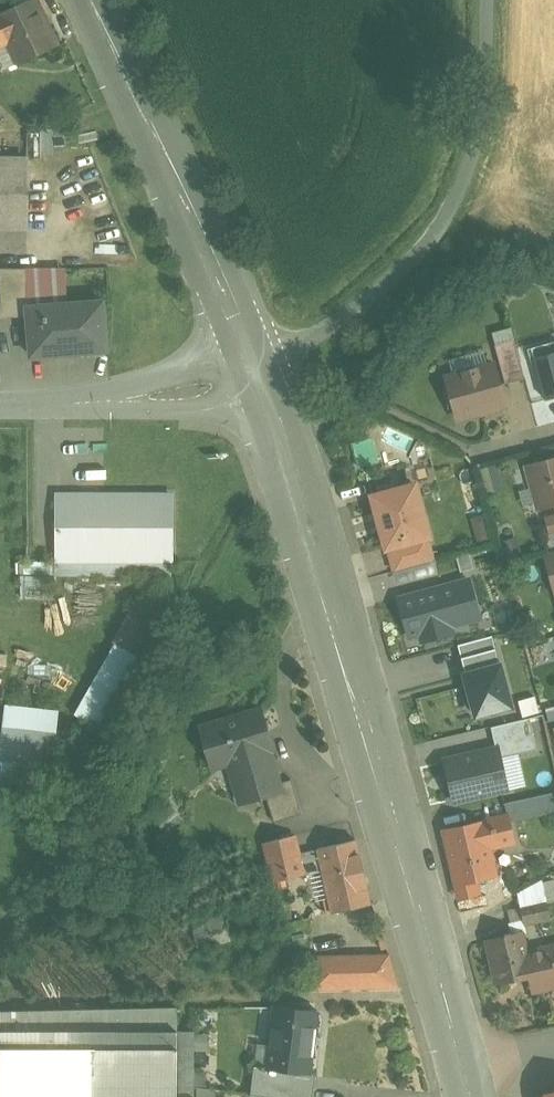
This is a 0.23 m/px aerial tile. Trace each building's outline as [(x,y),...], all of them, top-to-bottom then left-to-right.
[(0,14),(0,21),(10,43),(13,49),(1,54),(6,64),(19,63),(20,64),(59,46),(38,0),(31,0),(0,14)] [(10,43),(0,21),(0,47),(10,43)] [(43,129),(43,153),(69,153),(69,129),(43,129)] [(0,159),(0,227),(28,227),(28,159),(0,159)] [(0,269),(0,322),(30,321),(29,311),(30,311),(27,268),(0,269)] [(30,311),(29,311),(30,321),(32,360),(107,354),(104,306),(30,311)] [(516,340),(496,345),(506,383),(500,384),(501,385),(526,378),(516,340)] [(495,364),(447,377),(458,418),(506,405),(501,385),(500,384),(495,364)] [(354,443),(361,468),(383,461),(375,437),(354,443)] [(528,466),(536,494),(536,495),(540,508),(545,506),(545,507),(553,504),(553,459),(528,466)] [(484,468),(491,494),(508,489),(500,463),(484,468)] [(421,483),(374,496),(389,553),(433,541),(436,540),(421,483)] [(173,494),(58,494),(58,561),(173,561),(173,559),(172,559),(173,494)] [(393,571),(438,560),(433,541),(389,553),(393,571)] [(22,561),(22,598),(56,598),(56,561),(22,561)] [(395,597),(407,642),(419,639),(421,648),(454,639),(452,631),(482,623),(469,577),(395,597)] [(102,727),(142,656),(117,642),(77,713),(102,727)] [(471,723),(512,712),(500,667),(459,678),(471,723)] [(522,700),(525,715),(541,712),(538,696),(522,700)] [(62,708),(6,704),(0,778),(0,782),(36,785),(38,759),(57,761),(62,708)] [(268,731),(262,711),(202,728),(214,766),(215,766),(213,757),(232,752),(239,774),(235,775),(243,802),(267,795),(281,790),(279,783),(264,732),(268,731)] [(499,749),(501,758),(537,749),(530,718),(491,727),(496,749),(499,749)] [(501,758),(499,749),(496,749),(445,762),(455,801),(508,788),(501,758)] [(293,779),(279,783),(281,790),(267,795),(275,821),(303,813),(293,779)] [(482,823),(446,832),(461,896),(480,892),(477,879),(498,875),(491,847),(515,842),(509,815),(482,822),(482,823)] [(296,835),(266,842),(275,881),(305,874),(300,854),(296,835)] [(357,840),(319,849),(319,850),(300,854),(305,874),(324,870),(334,913),(372,904),(357,840)] [(542,890),(520,895),(523,906),(545,901),(542,890)] [(523,906),(522,906),(525,921),(526,924),(552,918),(548,901),(545,901),(523,906)] [(227,919),(194,927),(199,944),(231,937),(227,919)] [(513,936),(489,941),(498,982),(531,975),(533,974),(528,953),(524,933),(526,924),(525,921),(511,924),(513,936)] [(528,953),(533,974),(531,975),(535,990),(553,986),(553,947),(528,953)] [(394,962),(317,963),(317,990),(394,988),(394,962)] [(268,1067),(255,1065),(252,1095),(268,1096),(287,1096),(290,1071),(310,1074),(318,1010),(276,1004),(268,1067)] [(1,1012),(1,1052),(1,1096),(194,1096),(195,1031),(178,1031),(178,1007),(1,1012)] [(290,1071),(287,1096),(314,1096),(317,1075),(310,1074),(290,1071)] [(198,1088),(198,1096),(217,1096),(217,1091),(198,1088)]
